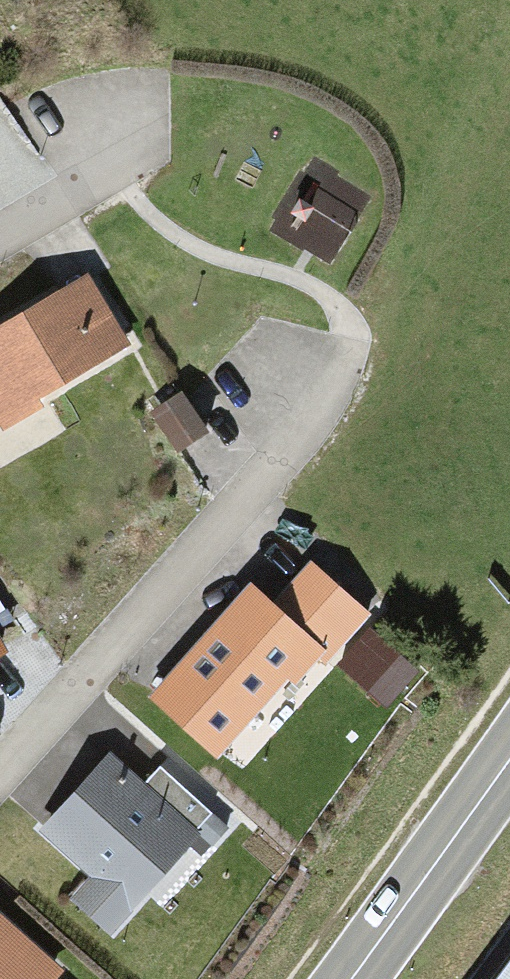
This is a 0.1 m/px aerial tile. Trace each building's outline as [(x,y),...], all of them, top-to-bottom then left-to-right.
[(108,281),(0,347),(0,410),(1,410),(17,435),(152,353),(108,281)] [(263,600),(167,702),(244,775),(384,628),(324,570),(280,616),(263,600)] [(20,660),(0,624),(0,671),(20,660)] [(122,764),(59,829),(105,874),(85,895),(121,930),(226,822),(165,764),(144,786),(122,764)] [(0,915),(0,978),(62,978),(65,976),(0,915)] [(499,978),(509,978),(509,965),(499,978)]
